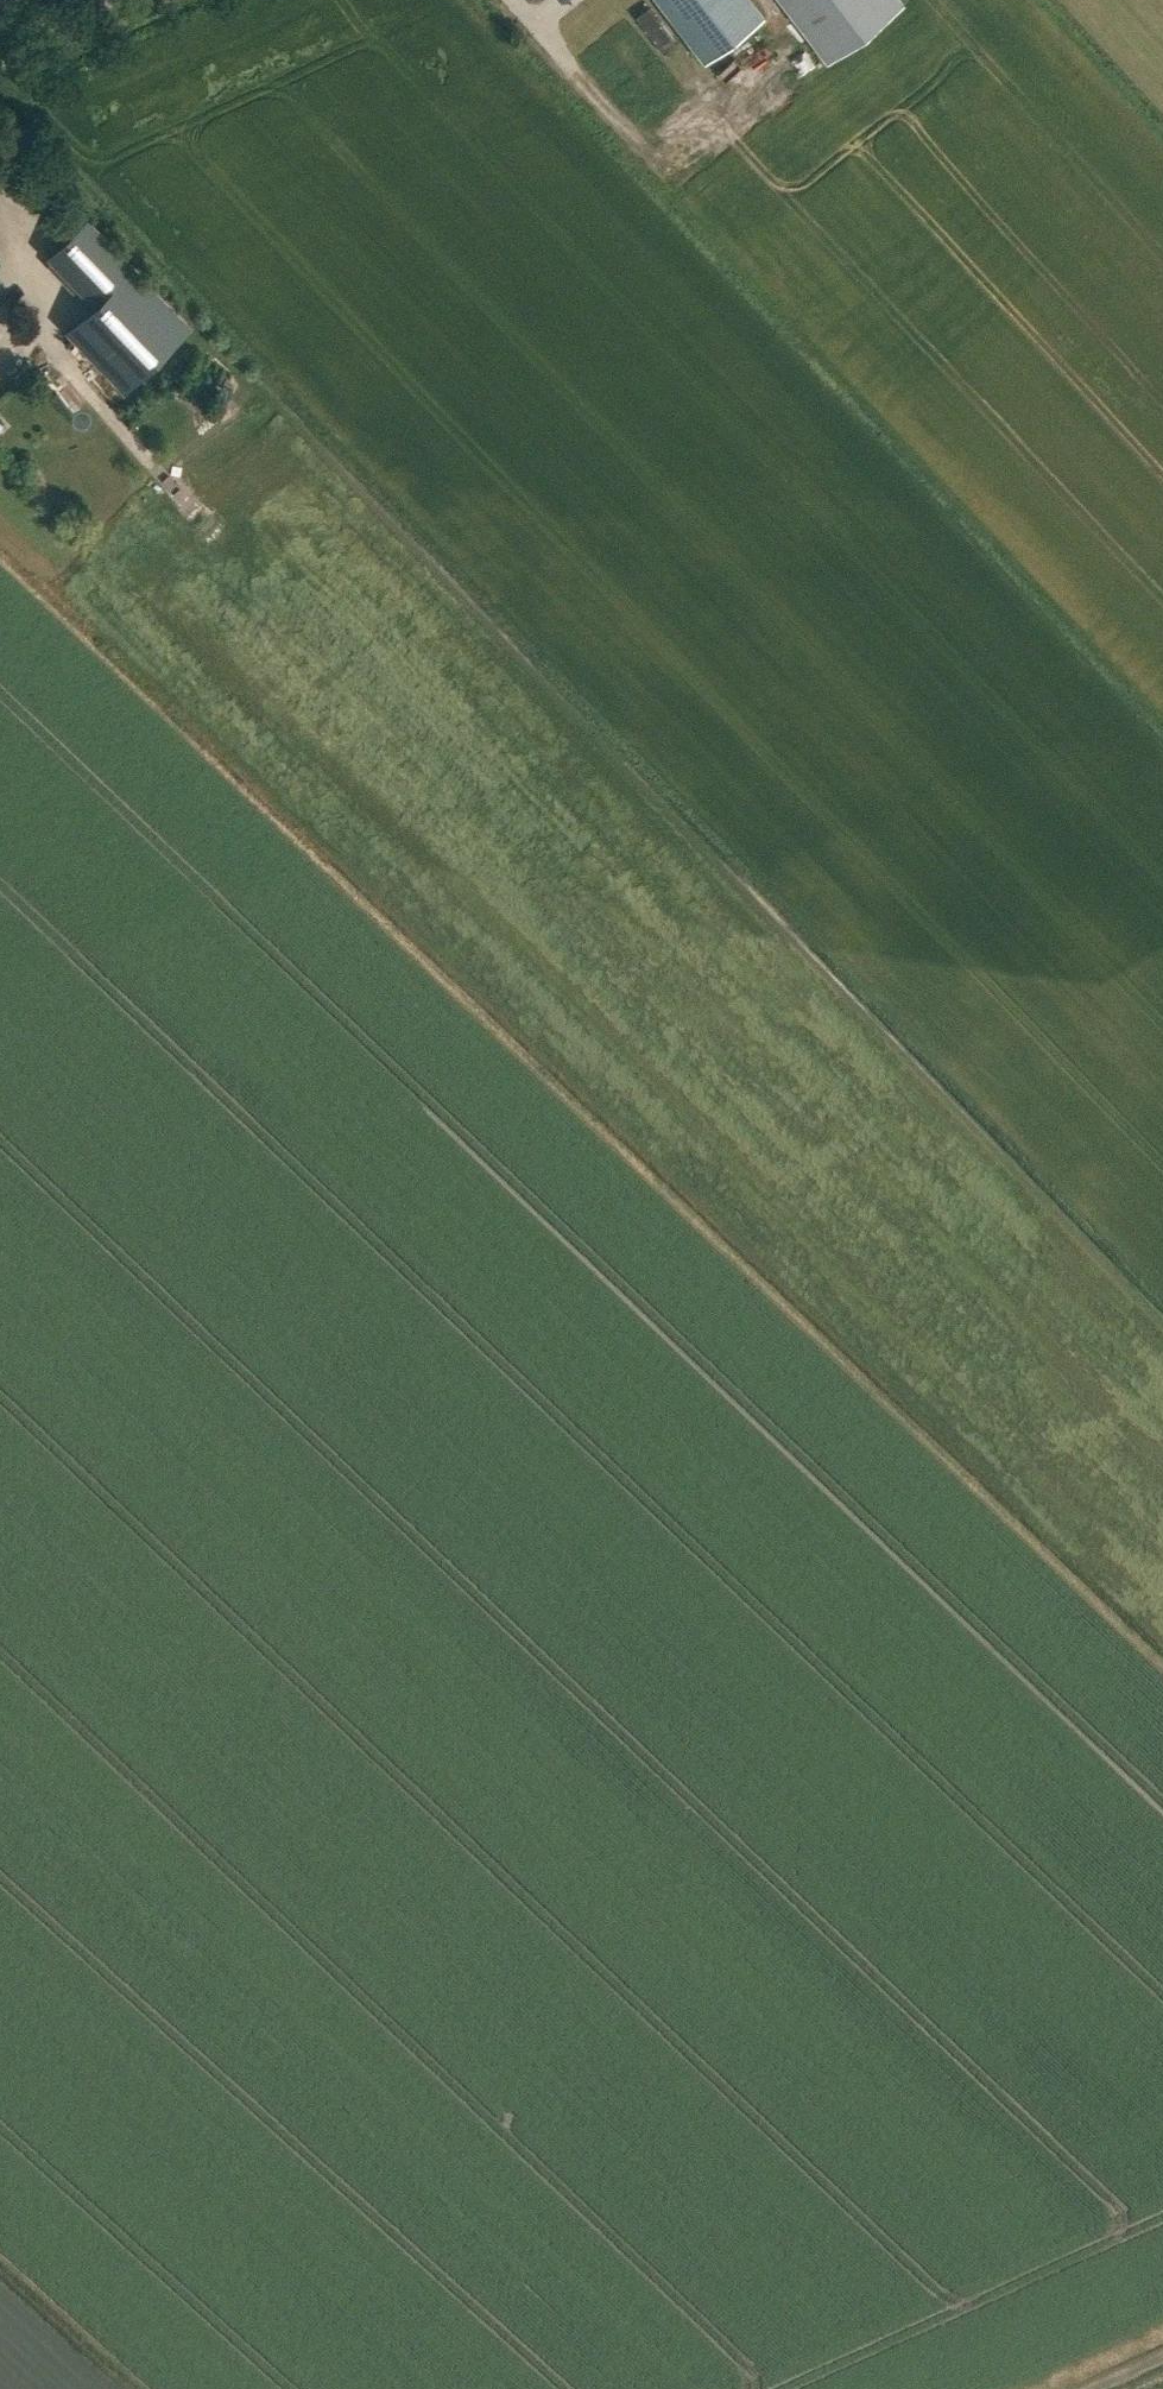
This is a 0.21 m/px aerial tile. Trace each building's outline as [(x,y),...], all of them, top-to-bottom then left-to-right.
[(705,57),(763,12),(754,0),(660,0),(705,57)] [(829,58),(905,0),(784,0),(829,58)] [(83,212),(48,244),(93,294),(65,319),(120,379),(183,321),(83,212)]
